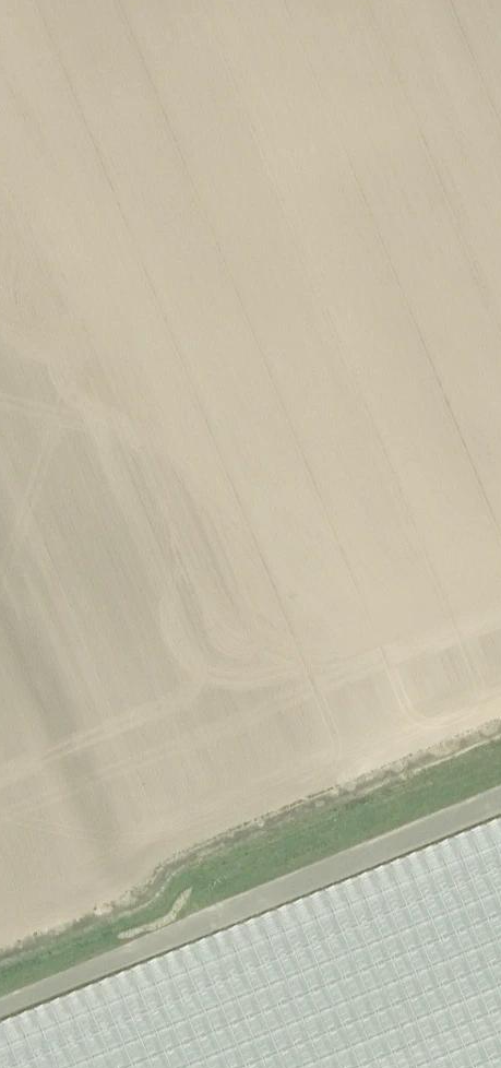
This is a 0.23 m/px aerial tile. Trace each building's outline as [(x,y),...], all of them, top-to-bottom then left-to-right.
[(0,1035),(0,1067),(500,1067),(500,830),(0,1035)]
